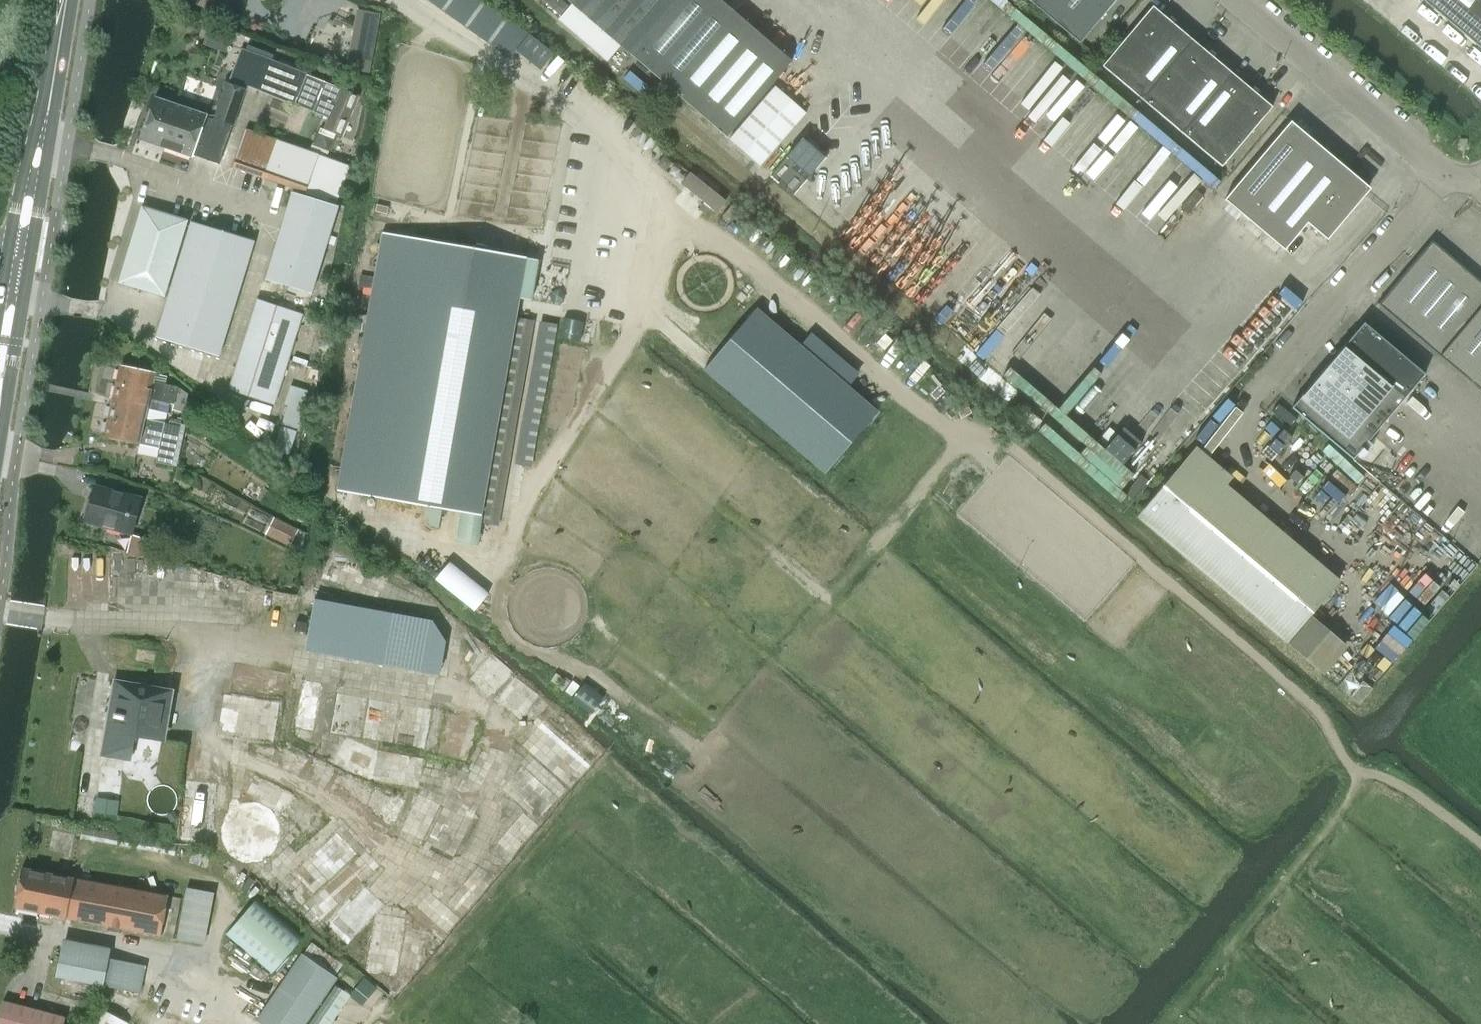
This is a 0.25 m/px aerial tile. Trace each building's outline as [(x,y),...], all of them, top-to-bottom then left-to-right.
[(509,60),(527,36),(477,0),(427,0),(509,60)] [(725,141),(790,66),(715,0),(564,0),(725,141)] [(1035,6),(1081,45),(1120,0),(1040,0),(1035,6)] [(1480,50),(1480,0),(1421,0),(1480,50)] [(1142,99),(1192,39),(1152,6),(1102,66),(1142,99)] [(355,58),(371,61),(379,14),(363,11),(355,58)] [(212,34),(228,39),(231,31),(214,26),(212,34)] [(1192,39),(1142,99),(1181,132),(1231,72),(1192,39)] [(218,164),(244,91),(245,91),(247,86),(327,117),(322,129),(342,137),(360,95),(305,74),(306,69),(242,45),(227,85),(224,84),(211,122),(203,119),(204,117),(154,99),(140,141),(190,158),(191,155),(218,164)] [(1231,72),(1181,132),(1221,166),(1272,106),(1231,72)] [(775,87),(729,140),(760,166),(806,113),(775,87)] [(1307,223),(1326,239),(1370,188),(1290,121),(1224,199),(1284,250),(1307,223)] [(232,168),(290,189),(303,193),(303,192),(333,204),(346,167),(244,132),(232,168)] [(312,145),(330,152),(336,137),(326,133),(325,136),(317,132),(312,145)] [(801,138),(770,175),(792,194),(824,157),(801,138)] [(694,171),(673,197),(697,216),(708,202),(718,210),(727,199),(694,171)] [(290,192),(264,277),(312,292),(338,207),(290,192)] [(163,297),(187,221),(141,206),(117,283),(163,297)] [(1040,433),(1128,501),(1190,421),(1197,426),(1302,290),(1231,235),(1238,226),(1216,209),(1170,268),(1241,323),(1204,370),(1153,331),(1120,373),(1099,357),(1040,433)] [(217,357),(253,242),(190,222),(154,337),(217,357)] [(336,493),(460,515),(456,543),(475,546),(479,518),(526,260),(382,235),(336,493)] [(1431,242),(1379,304),(1480,390),(1480,284),(1431,242)] [(301,315),(263,303),(254,300),(227,390),(272,406),(301,315)] [(700,366),(821,468),(874,405),(754,303),(700,366)] [(498,522),(534,320),(517,317),(481,519),(498,522)] [(1363,322),(1290,407),(1351,458),(1424,373),(1363,322)] [(176,387),(172,387),(152,382),(154,374),(120,366),(112,397),(111,402),(103,435),(137,443),(159,448),(156,462),(171,465),(180,424),(169,421),(168,424),(164,423),(165,422),(145,417),(148,405),(150,397),(172,403),(171,409),(183,412),(182,414),(192,417),(196,400),(187,398),(187,393),(177,386),(177,387),(176,387)] [(1219,479),(1207,469),(1210,461),(1195,455),(1193,457),(1189,453),(1162,485),(1164,487),(1138,518),(1285,642),(1338,579),(1220,480),(1222,478),(1221,477),(1219,479)] [(131,534),(141,498),(95,486),(85,521),(131,534)] [(307,535),(274,517),(265,533),(290,547),(291,544),(299,548),(307,535)] [(131,535),(127,552),(144,556),(148,540),(131,535)] [(419,561),(467,605),(476,594),(428,551),(419,561)] [(307,651),(414,669),(438,674),(443,643),(434,625),(422,622),(315,604),(307,651)] [(1347,646),(1310,616),(1287,644),(1323,675),(1347,646)] [(92,719),(106,721),(114,676),(100,673),(92,719)] [(593,761),(543,719),(554,705),(518,675),(500,697),(535,726),(521,743),(572,786),(593,761)] [(314,740),(325,680),(303,676),(287,770),(322,776),(325,758),(316,757),(319,740),(314,740)] [(1362,680),(1349,696),(1359,704),(1372,688),(1362,680)] [(116,683),(104,753),(128,757),(132,734),(161,739),(169,692),(122,684),(116,683)] [(226,690),(219,730),(276,739),(282,700),(226,690)] [(363,734),(367,695),(338,691),(334,731),(363,734)] [(396,739),(398,699),(369,698),(366,737),(396,739)] [(401,742),(426,743),(427,704),(402,703),(401,742)] [(448,711),(442,754),(471,758),(477,715),(448,711)] [(388,825),(458,853),(477,807),(448,795),(447,799),(417,787),(426,764),(346,732),(335,759),(404,786),(400,795),(375,785),(365,810),(390,819),(388,825)] [(538,819),(560,795),(525,762),(503,786),(538,819)] [(97,790),(95,811),(121,813),(124,766),(93,764),(91,790),(97,790)] [(357,804),(369,780),(356,774),(344,798),(357,804)] [(255,775),(246,796),(321,828),(326,816),(316,812),(320,802),(255,775)] [(216,806),(227,807),(228,780),(187,777),(183,837),(214,839),(216,806)] [(267,867),(290,816),(238,793),(215,844),(267,867)] [(499,841),(515,853),(539,822),(523,810),(499,841)] [(294,869),(314,891),(359,851),(339,829),(294,869)] [(13,907),(160,936),(167,897),(20,868),(13,907)] [(185,887),(176,939),(204,944),(213,892),(185,887)] [(271,973),(303,936),(257,897),(225,934),(271,973)] [(371,969),(397,972),(404,914),(378,910),(371,969)] [(423,967),(426,927),(406,925),(403,965),(423,967)] [(256,1020),(262,1023),(305,1023),(314,1010),(321,1015),(335,995),(328,990),(337,977),(333,975),(341,963),(312,942),(303,954),(302,953),(256,1020)] [(124,990),(130,961),(60,948),(54,977),(124,990)] [(64,1017),(2,1001),(0,1009),(0,1023),(62,1023),(64,1017)] [(128,1023),(100,1009),(92,1023),(127,1023),(128,1023)]
